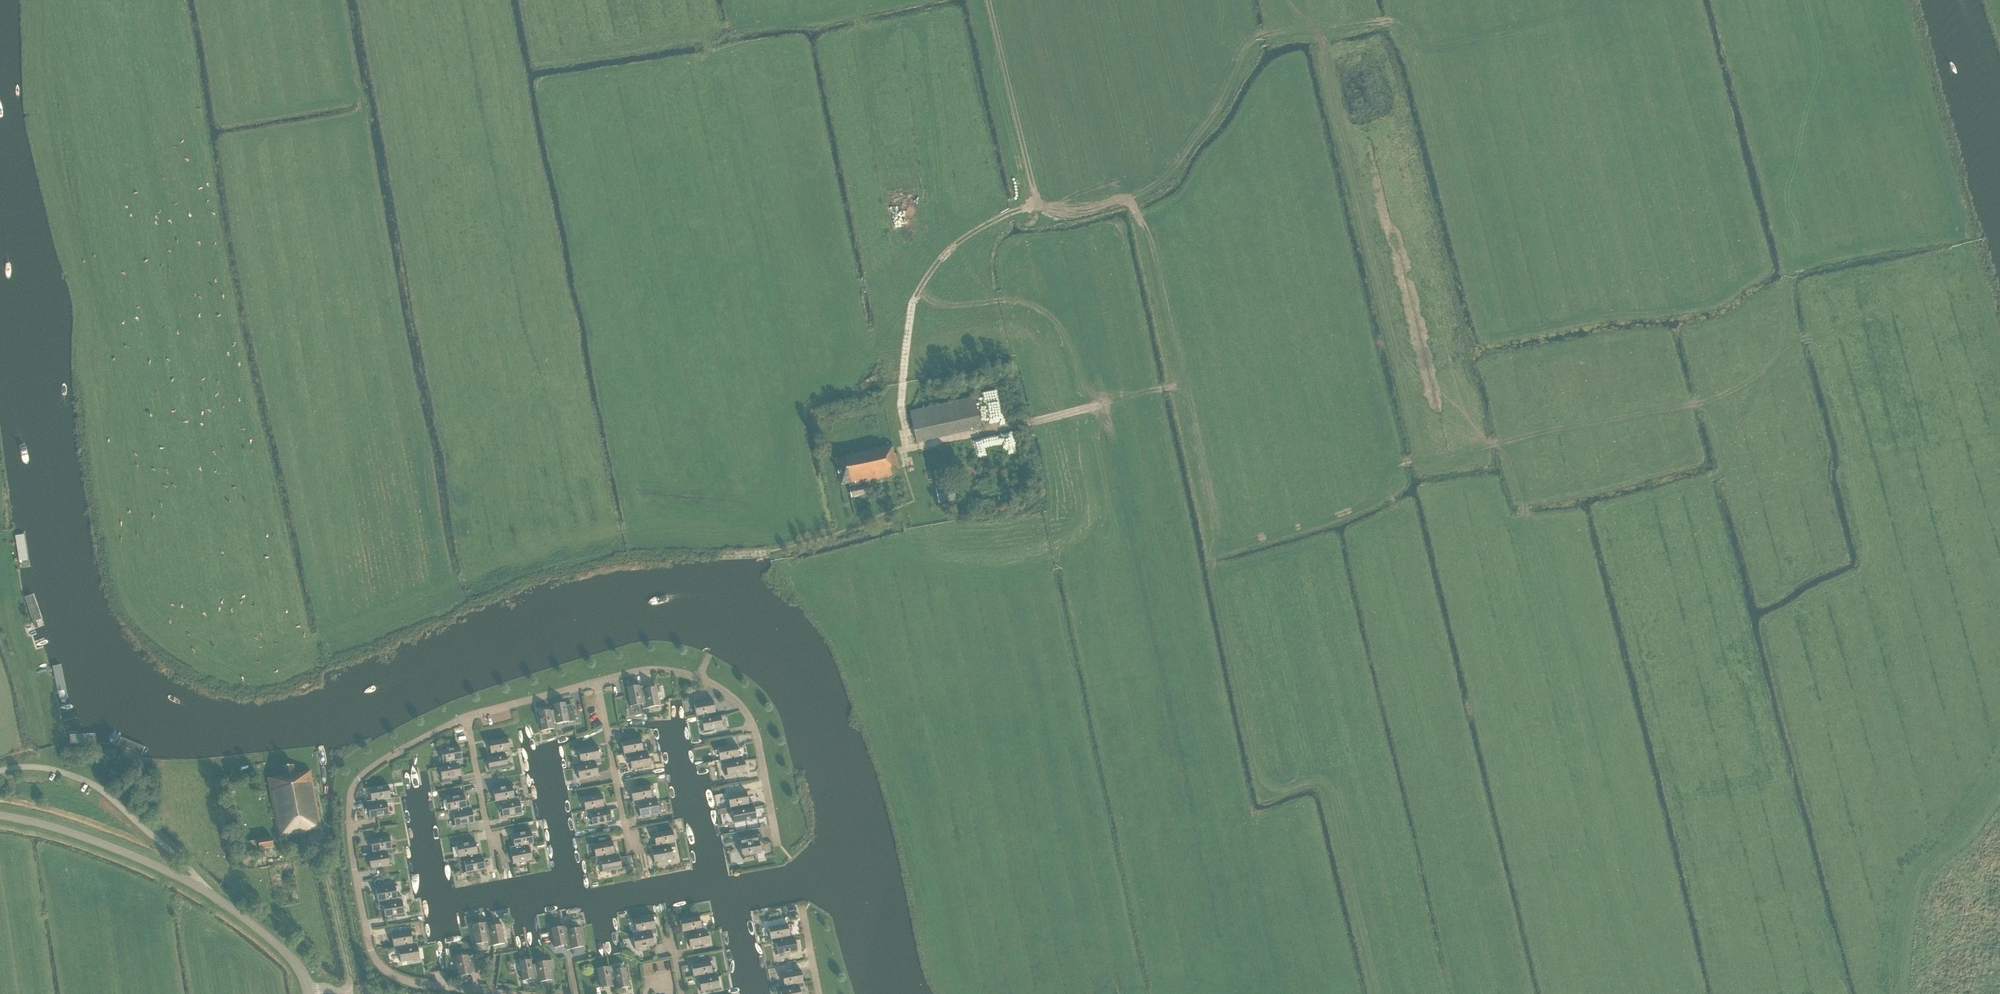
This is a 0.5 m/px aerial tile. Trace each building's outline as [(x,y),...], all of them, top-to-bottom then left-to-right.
[(981,427),(974,396),(911,410),(918,442),(981,427)] [(836,460),(842,485),(850,484),(853,498),(869,494),(866,482),(900,475),(896,455),(894,455),(892,446),(850,455),(850,457),(836,460)] [(937,488),(940,504),(958,500),(954,484),(937,488)] [(24,532),(13,533),(18,568),(29,566),(24,532)] [(30,596),(23,598),(34,629),(41,627),(30,596)] [(644,688),(644,684),(638,685),(641,697),(645,696),(647,704),(648,709),(659,707),(655,686),(644,688)] [(647,704),(645,696),(641,697),(638,685),(627,687),(631,707),(647,704)] [(700,715),(708,714),(709,718),(717,717),(714,701),(693,705),(696,716),(700,715)] [(553,704),(554,709),(555,717),(551,717),(552,725),(575,721),(573,708),(566,710),(565,702),(553,704)] [(538,712),(542,732),(553,730),(552,725),(551,717),(555,717),(554,709),(538,712)] [(700,715),(703,731),(723,728),(721,716),(717,717),(709,718),(708,714),(700,715)] [(68,734),(69,745),(104,743),(103,732),(68,734)] [(498,753),(504,751),(509,751),(507,738),(488,742),(490,754),(492,754),(492,758),(499,756),(498,753)] [(627,753),(635,752),(636,756),(644,755),(641,739),(621,743),(623,754),(627,753)] [(724,760),(732,758),(732,763),(740,761),(737,745),(717,749),(719,761),(724,760)] [(443,767),(451,766),(451,761),(458,760),(463,759),(460,747),(447,750),(441,751),(440,751),(443,767)] [(581,767),(589,765),(588,761),(596,759),(600,758),(598,747),(578,751),(581,767)] [(498,753),(499,756),(492,758),(487,759),(489,771),(508,767),(506,755),(505,755),(504,751),(498,753)] [(627,753),(630,769),(651,766),(649,754),(644,755),(636,756),(635,752),(627,753)] [(732,763),(732,758),(724,760),(727,776),(747,772),(745,760),(740,761),(732,763)] [(588,761),(589,765),(581,767),(577,768),(579,779),(599,775),(596,759),(588,761)] [(451,766),(443,767),(439,768),(441,780),(461,776),(458,760),(451,761),(451,766)] [(321,828),(316,799),(315,797),(310,771),(294,774),(293,765),(282,767),(284,776),(267,779),(271,797),(279,838),(312,832),(311,830),(321,828)] [(495,802),(499,801),(507,799),(508,804),(516,802),(513,786),(492,790),(495,802)] [(632,801),(636,800),(644,799),(645,804),(653,802),(650,786),(630,790),(632,801)] [(367,807),(379,805),(379,800),(387,799),(391,798),(389,787),(369,790),(371,801),(366,802),(367,807)] [(741,805),(742,810),(755,807),(754,803),(749,804),(747,792),(727,796),(729,808),(733,807),(741,805)] [(459,809),(460,813),(468,811),(465,795),(445,799),(447,811),(451,810),(459,809)] [(584,810),(589,809),(597,808),(598,812),(605,811),(602,795),(583,799),(584,810)] [(379,800),(379,805),(367,807),(369,818),(389,815),(387,799),(379,800)] [(520,802),(516,802),(508,804),(507,799),(499,801),(502,817),(522,813),(520,802)] [(660,813),(657,801),(653,802),(645,804),(644,799),(636,800),(639,817),(660,813)] [(755,807),(742,810),(741,805),(733,807),(736,823),(757,819),(755,807)] [(592,825),(612,822),(610,810),(605,811),(598,812),(597,808),(589,809),(592,825)] [(475,822),(472,811),(468,811),(460,813),(459,809),(451,810),(455,826),(475,822)] [(673,831),(653,834),(656,850),(664,849),(663,844),(671,843),(675,842),(673,831)] [(522,846),(529,844),(534,843),(532,832),(512,836),(515,852),(522,850),(522,846)] [(738,839),(741,857),(762,853),(759,841),(757,842),(756,835),(738,839)] [(258,840),(248,842),(250,854),(260,853),(261,853),(260,849),(273,847),(271,837),(258,839),(258,840)] [(370,840),(372,857),(380,855),(380,851),(387,849),(392,849),(390,837),(370,840)] [(456,846),(458,858),(462,857),(470,855),(471,860),(479,858),(476,842),(456,846)] [(599,856),(607,855),(608,859),(616,858),(613,842),(593,846),(595,857),(599,856)] [(664,849),(656,850),(651,851),(653,863),(674,859),(671,843),(663,844),(664,849)] [(529,844),(522,846),(522,850),(515,852),(510,852),(512,864),(533,860),(529,844)] [(380,855),(372,857),(368,857),(370,869),(390,865),(387,849),(380,851),(380,855)] [(483,857),(479,858),(471,860),(470,855),(462,857),(465,873),(486,869),(483,857)] [(602,872),(622,868),(620,857),(616,858),(608,859),(607,855),(599,856),(602,872)] [(377,902),(382,901),(390,900),(391,904),(398,903),(396,887),(375,890),(377,902)] [(391,904),(390,900),(382,901),(384,917),(405,914),(403,902),(398,903),(391,904)] [(782,906),(783,920),(798,919),(797,905),(782,906)] [(644,931),(655,929),(652,916),(634,920),(637,932),(638,936),(645,934),(644,931)] [(695,933),(706,931),(706,927),(701,928),(699,916),(680,920),(682,932),(688,931),(694,930),(695,933)] [(490,934),(486,935),(484,927),(484,923),(472,925),(476,945),(492,942),(490,934)] [(484,927),(486,935),(490,934),(492,942),(493,946),(504,944),(501,924),(484,927)] [(783,942),(795,939),(794,935),(789,936),(787,924),(769,928),(771,940),(776,939),(782,938),(783,942)] [(565,938),(563,930),(563,926),(551,928),(555,948),(571,945),(570,937),(565,938)] [(583,947),(579,927),(563,930),(565,938),(570,937),(571,945),(572,949),(583,947)] [(645,934),(638,936),(633,937),(635,949),(654,945),(651,934),(656,933),(655,929),(644,931),(645,934)] [(709,944),(706,931),(695,933),(694,930),(688,931),(689,935),(688,935),(690,947),(709,944)] [(405,945),(406,949),(414,948),(411,932),(391,935),(393,947),(397,946),(405,945)] [(797,952),(795,939),(783,942),(782,938),(776,939),(777,943),(776,943),(778,955),(797,952)] [(661,944),(653,946),(655,957),(663,956),(661,944)] [(414,948),(406,949),(405,945),(397,946),(400,962),(420,959),(418,947),(414,948)] [(468,957),(467,956),(455,958),(459,977),(471,974),(471,972),(477,971),(474,956),(468,957)] [(533,971),(531,964),(530,959),(519,961),(523,982),(539,978),(538,971),(533,971)] [(553,959),(547,960),(531,964),(533,971),(538,971),(539,978),(540,982),(551,980),(549,969),(554,968),(553,959)] [(693,977),(697,976),(705,974),(706,979),(714,977),(711,961),(690,965),(693,977)] [(615,978),(616,984),(617,990),(629,987),(625,968),(614,970),(613,966),(609,967),(611,978),(615,978)] [(612,985),(616,984),(615,978),(611,978),(609,967),(596,969),(600,988),(612,986),(612,985)] [(791,985),(803,983),(800,971),(782,974),(784,987),(785,986),(786,990),(792,989),(791,985)] [(706,979),(705,974),(697,976),(700,992),(720,988),(718,976),(714,977),(706,979)] [(786,990),(781,991),(781,993),(800,993),(799,988),(804,987),(803,983),(791,985),(792,989),(786,990)]
